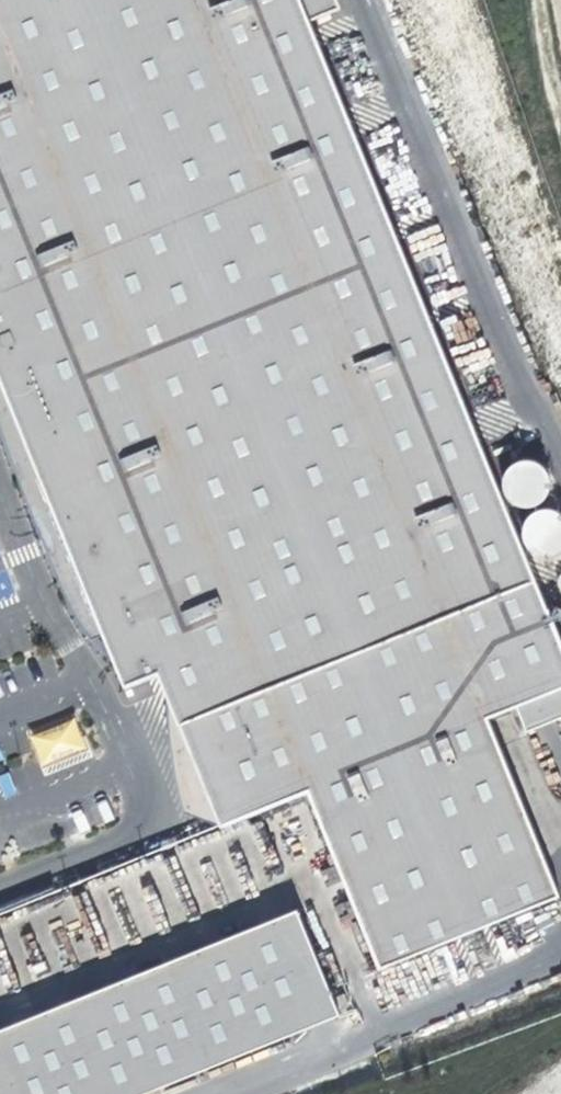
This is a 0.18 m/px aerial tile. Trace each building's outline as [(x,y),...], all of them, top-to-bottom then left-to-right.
[(44,486),(76,472),(119,570),(86,584),(116,664),(126,689),(159,675),(168,699),(208,794),(223,829),(310,794),(380,970),(560,898),(560,897),(490,721),(519,709),(560,692),(560,638),(310,22),(302,0),(0,0),(0,378),(44,486)] [(310,22),(341,9),(338,0),(302,0),(310,22)] [(116,664),(86,584),(119,570),(76,472),(44,486),(0,378),(0,427),(4,437),(14,465),(24,493),(42,539),(44,546),(46,551),(52,565),(58,580),(65,596),(72,611),(81,626),(96,645),(116,664)] [(534,463),(531,462),(529,462),(527,462),(526,462),(525,462),(521,464),(519,464),(516,466),(513,468),(512,469),(510,471),(509,473),(507,476),(506,480),(506,483),(505,486),(506,490),(507,492),(507,494),(508,496),(509,499),(511,501),(513,503),(515,505),(518,506),(521,507),(523,508),(526,509),(529,509),(531,509),(532,509),(535,508),(537,507),(539,506),(541,505),(544,502),(546,501),(547,499),(549,496),(550,494),(551,492),(552,490),(552,488),(552,484),(551,482),(550,477),(549,473),(546,470),(541,466),(537,464),(534,463)] [(537,513),(533,515),(530,518),(527,522),(525,526),(524,531),(524,535),(524,540),(526,544),(528,548),(531,551),(535,554),(539,556),(543,557),(547,558),(552,557),(556,556),(560,554),(560,514),(559,513),(554,511),(550,510),(545,510),(541,511),(537,513)] [(519,709),(529,733),(560,720),(560,692),(519,709)] [(208,794),(168,699),(168,706),(169,724),(171,749),(174,765),(176,781),(180,798),(208,794)] [(43,773),(91,755),(77,716),(29,734),(43,773)] [(0,776),(0,782),(6,797),(17,793),(9,772),(0,776)] [(0,1032),(0,1093),(149,1093),(342,1017),(299,912),(0,1032)]
